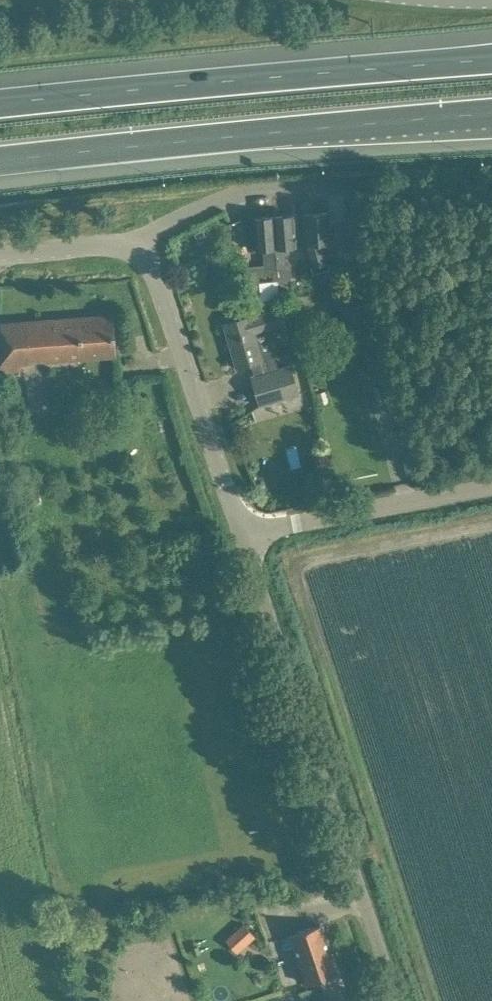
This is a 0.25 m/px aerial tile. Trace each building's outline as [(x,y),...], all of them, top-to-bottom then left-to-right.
[(302,213),(304,243),(312,273),(330,269),(323,243),(331,242),(329,212),(302,213)] [(278,280),(279,298),(291,296),(288,247),(295,246),(295,239),(296,238),(296,235),(294,236),(293,214),(273,216),(277,274),(278,280)] [(272,274),(277,274),(273,216),(253,217),(255,249),(262,249),(264,275),(272,274)] [(244,277),(246,302),(261,300),(259,281),(259,276),(244,277)] [(278,280),(272,280),(259,281),(261,300),(279,298),(278,280)] [(256,374),(268,371),(264,358),(262,358),(261,354),(272,351),(266,329),(281,324),(277,308),(250,316),(223,324),(236,368),(253,363),(256,374)] [(1,374),(17,373),(17,363),(32,362),(31,356),(46,354),(46,360),(116,355),(113,315),(0,323),(0,328),(1,341),(0,341),(0,367),(1,374)] [(268,371),(256,374),(251,376),(259,405),(297,394),(289,365),(268,371)] [(247,942),(254,936),(243,923),(236,930),(247,942)] [(320,924),(289,934),(306,983),(337,973),(320,924)]
